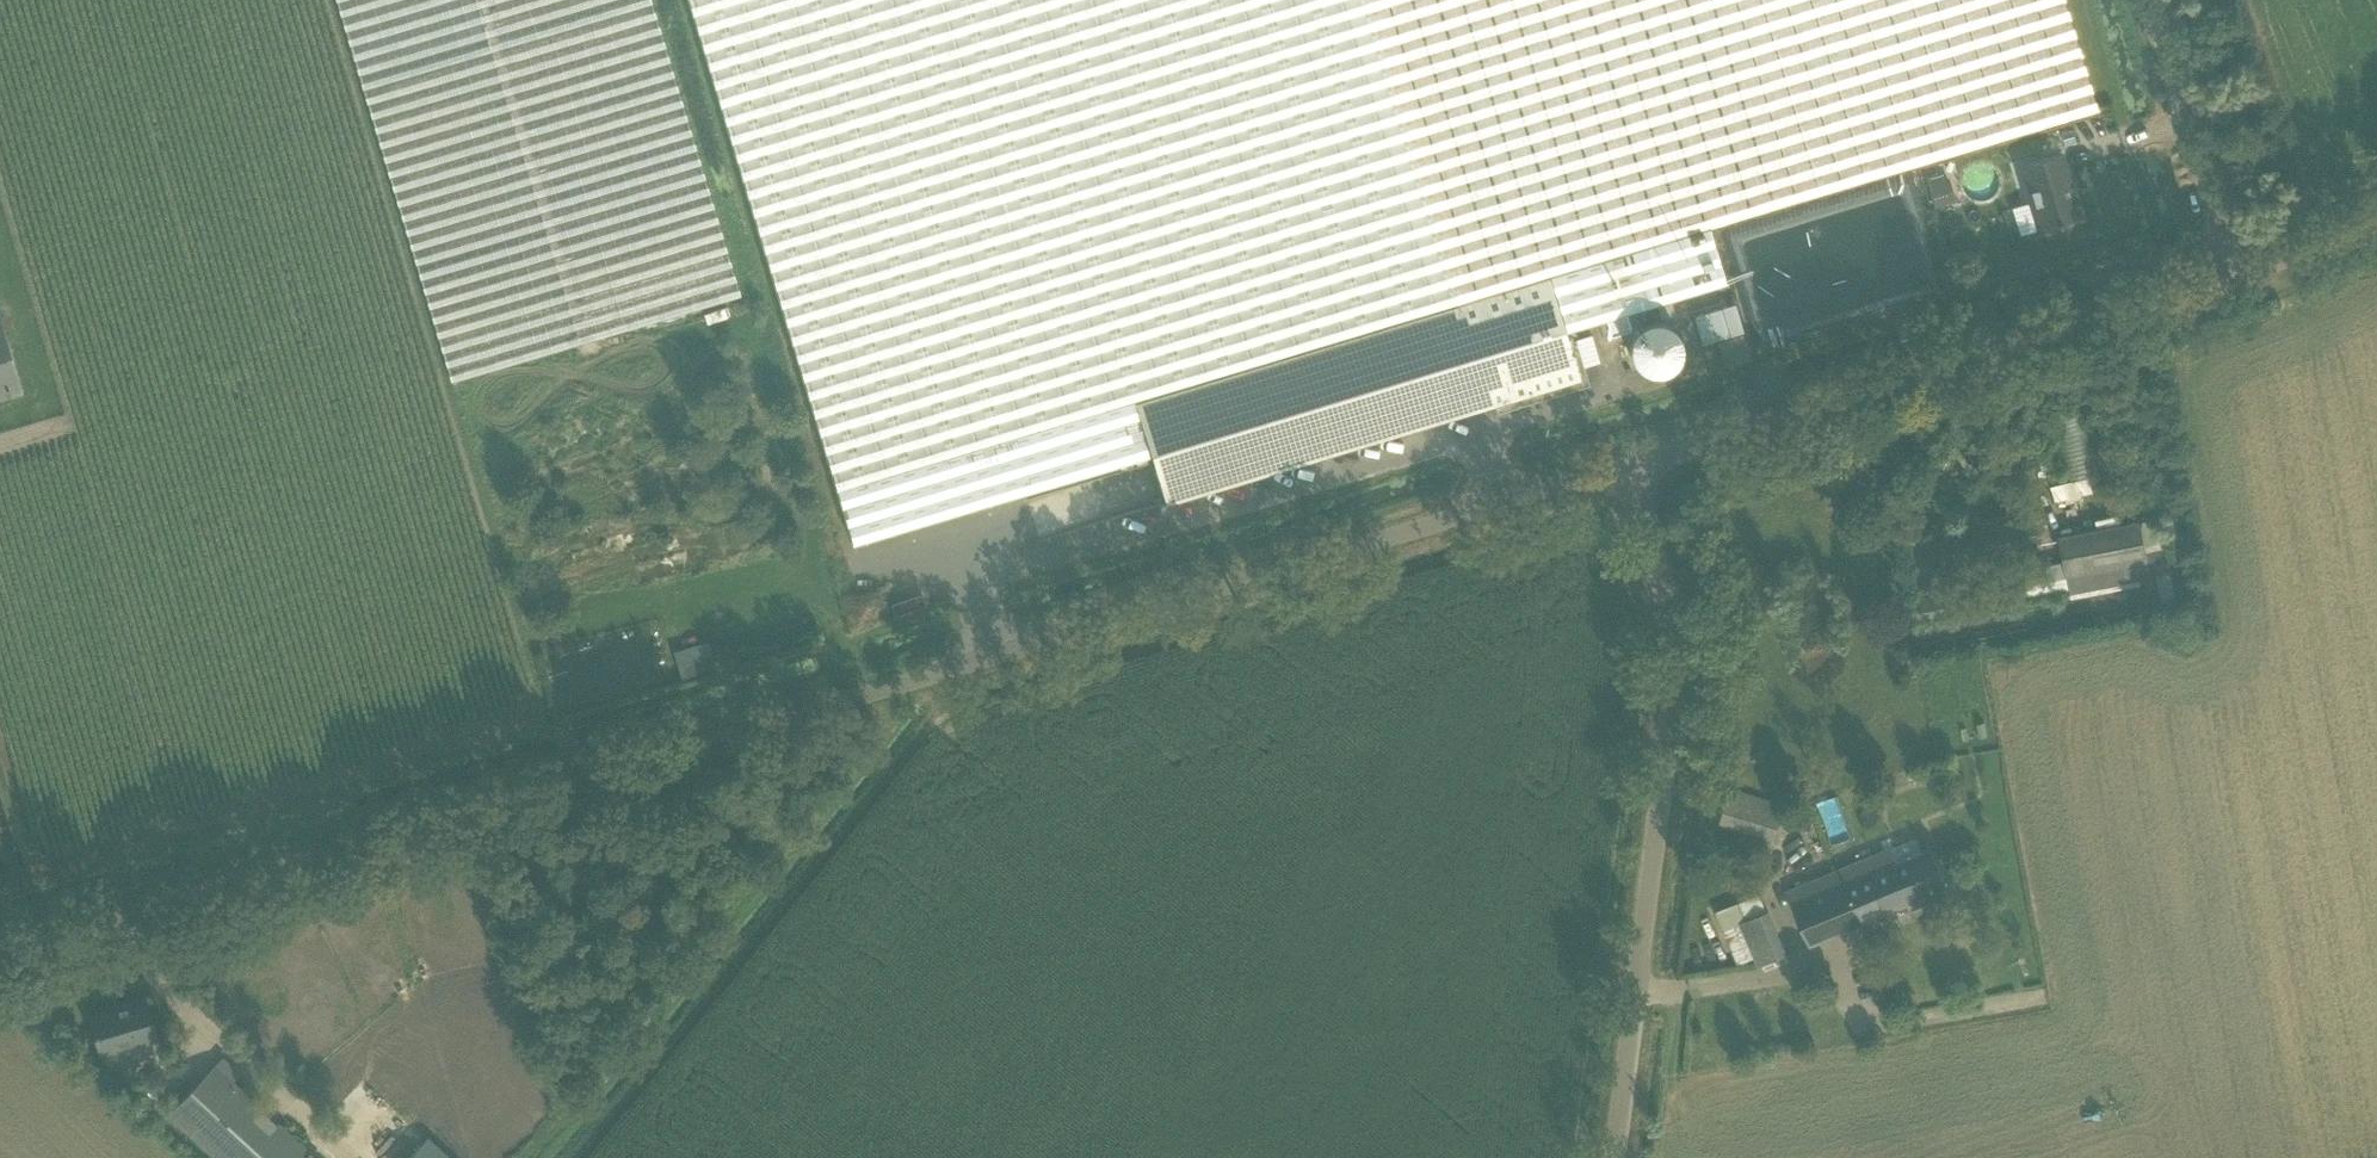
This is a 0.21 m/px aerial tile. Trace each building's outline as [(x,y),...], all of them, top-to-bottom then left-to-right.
[(366,90),(454,382),(743,296),(654,0),(338,0),(366,90)] [(854,543),(1152,453),(1166,502),(1495,403),(1498,411),(1589,384),(1575,338),(1568,341),(1565,330),(1725,282),(1708,225),(2100,107),(2068,0),(690,0),(854,543)] [(2076,143),(2071,129),(2061,132),(2065,146),(2076,143)] [(2080,218),(2061,153),(2020,166),(2039,230),(2080,218)] [(1934,204),(1950,199),(1945,179),(1928,184),(1934,204)] [(1743,330),(1735,303),(1694,316),(1702,343),(1743,330)] [(1693,358),(1675,314),(1633,330),(1651,375),(1693,358)] [(1744,333),(1718,341),(1726,364),(1751,356),(1744,333)] [(2138,436),(2133,412),(2123,414),(2127,438),(2138,436)] [(2069,481),(2054,481),(2054,499),(2090,498),(2087,413),(2067,414),(2069,481)] [(2060,533),(2064,558),(2071,592),(2152,576),(2143,519),(2115,524),(2112,511),(2098,513),(2100,526),(2060,533)] [(717,666),(713,654),(677,665),(681,678),(717,666)] [(1758,749),(1750,757),(1756,763),(1764,755),(1758,749)] [(1787,803),(1733,786),(1721,822),(1776,839),(1787,803)] [(1,846),(14,842),(9,822),(0,825),(0,844),(1,846)] [(1789,893),(1811,945),(1921,899),(1923,904),(1948,893),(1930,851),(1899,864),(1893,850),(1789,893)] [(1761,967),(1786,955),(1767,912),(1759,894),(1716,914),(1738,964),(1756,957),(1761,967)] [(133,1049),(158,1042),(145,997),(119,1005),(120,1009),(90,1018),(101,1056),(133,1047),(133,1049)] [(215,1067),(170,1117),(215,1157),(314,1157),(215,1067)] [(430,1138),(412,1157),(453,1157),(430,1138)]
